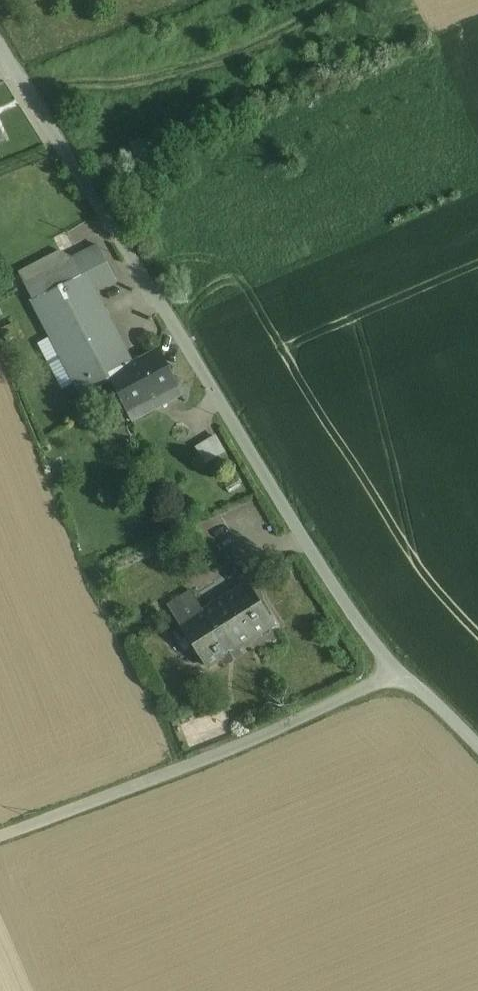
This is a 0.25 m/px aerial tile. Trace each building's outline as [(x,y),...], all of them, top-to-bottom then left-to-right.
[(52,345),(104,316),(93,292),(65,307),(56,290),(105,265),(97,246),(23,286),(52,345)] [(105,265),(56,290),(65,307),(93,292),(117,280),(108,263),(105,265)] [(104,316),(52,345),(69,388),(100,372),(126,423),(149,412),(147,407),(134,413),(113,374),(127,366),(104,316)] [(14,323),(3,328),(8,340),(20,335),(14,323)] [(127,366),(113,374),(134,413),(147,407),(180,389),(159,349),(127,366)] [(199,443),(208,462),(230,452),(221,433),(199,443)] [(246,556),(225,570),(233,582),(254,569),(246,556)] [(204,610),(182,624),(209,666),(276,624),(250,582),(204,610)] [(192,589),(169,603),(182,624),(204,610),(192,589)]
